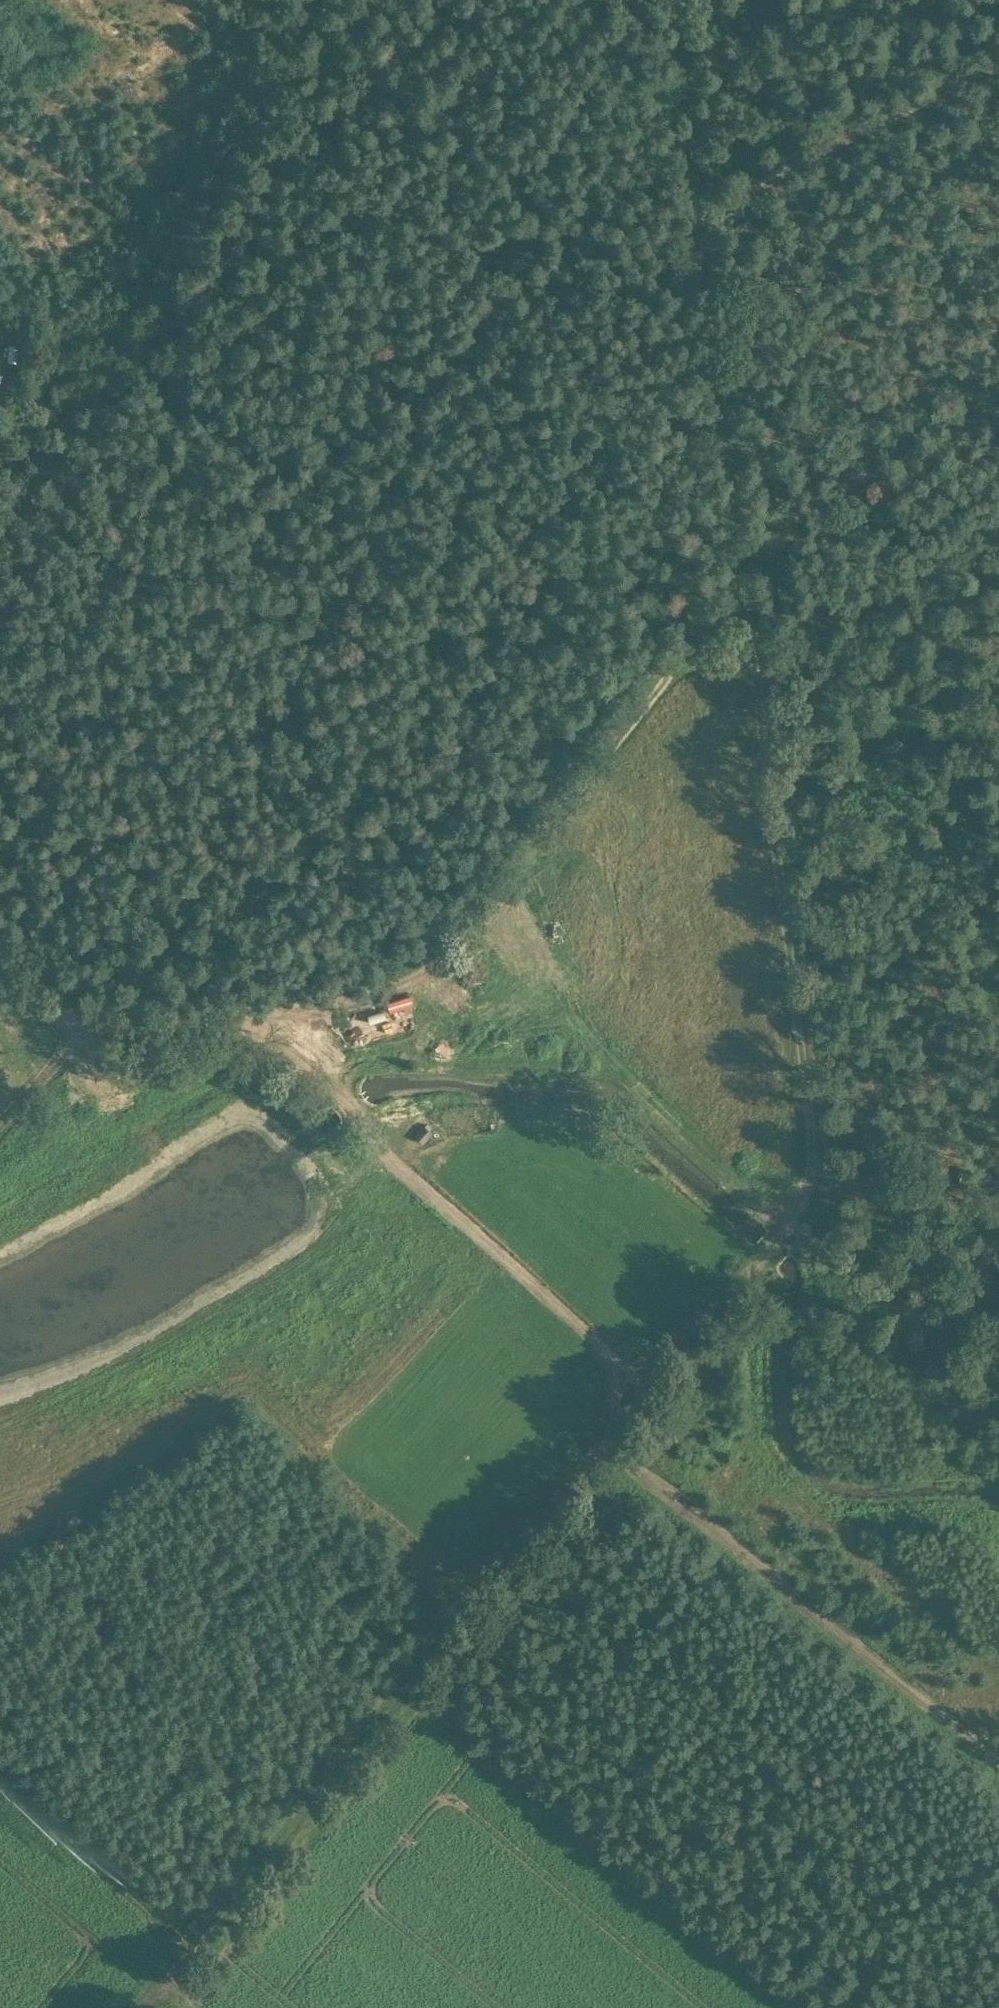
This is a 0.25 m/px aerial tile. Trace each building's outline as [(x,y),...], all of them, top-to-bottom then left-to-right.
[(432,1133),(428,1129),(431,1127),(427,1123),(425,1126),(424,1125),(414,1136),(423,1143),(432,1133)]
